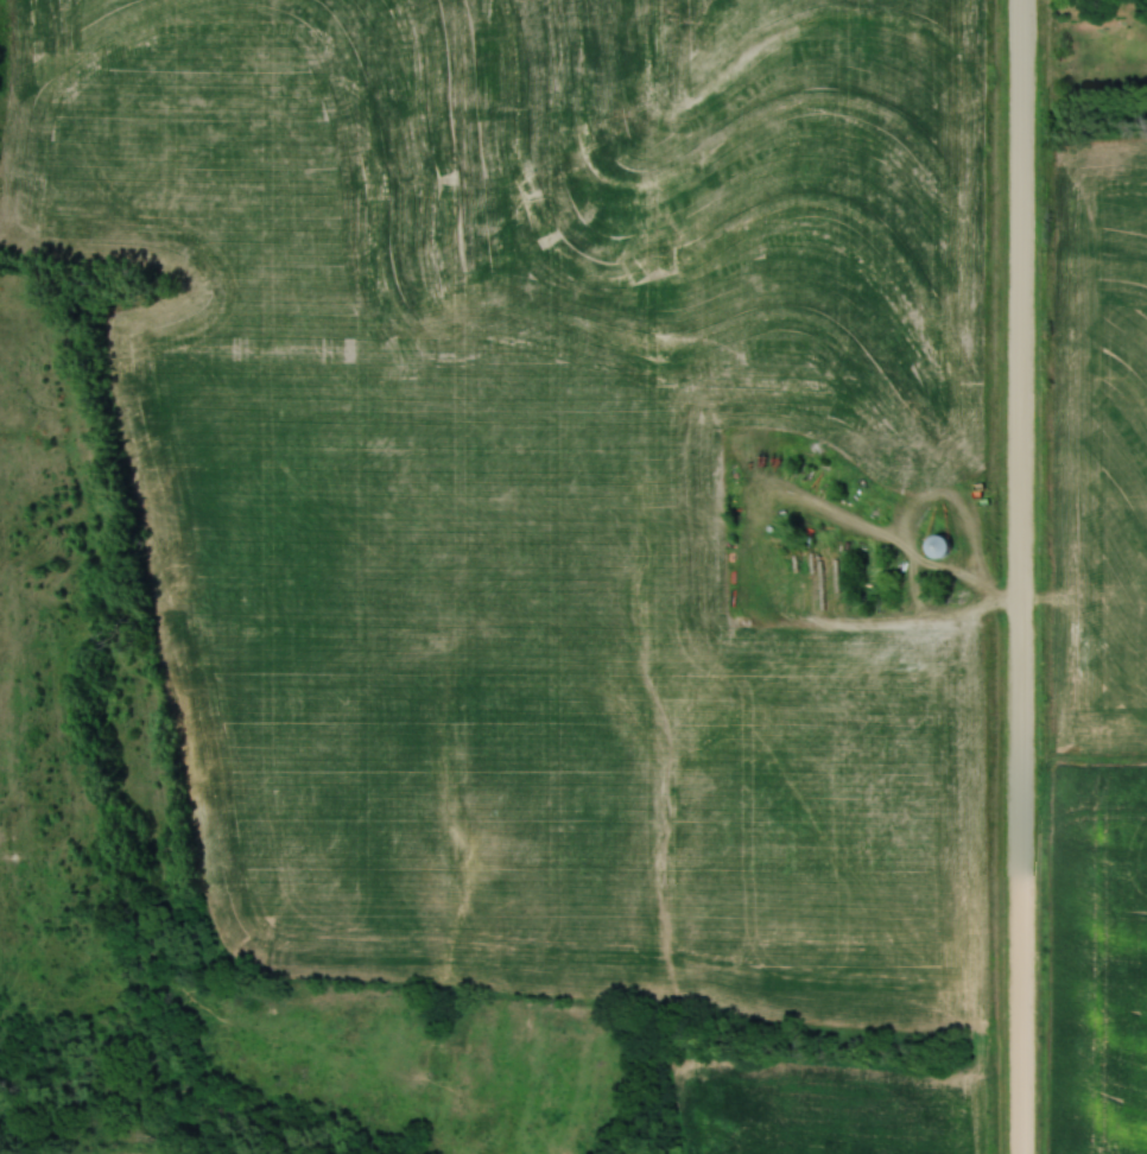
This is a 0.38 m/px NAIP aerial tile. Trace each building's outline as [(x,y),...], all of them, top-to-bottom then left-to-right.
[(940,534),(923,541),(931,559),(948,551),(940,534)]
